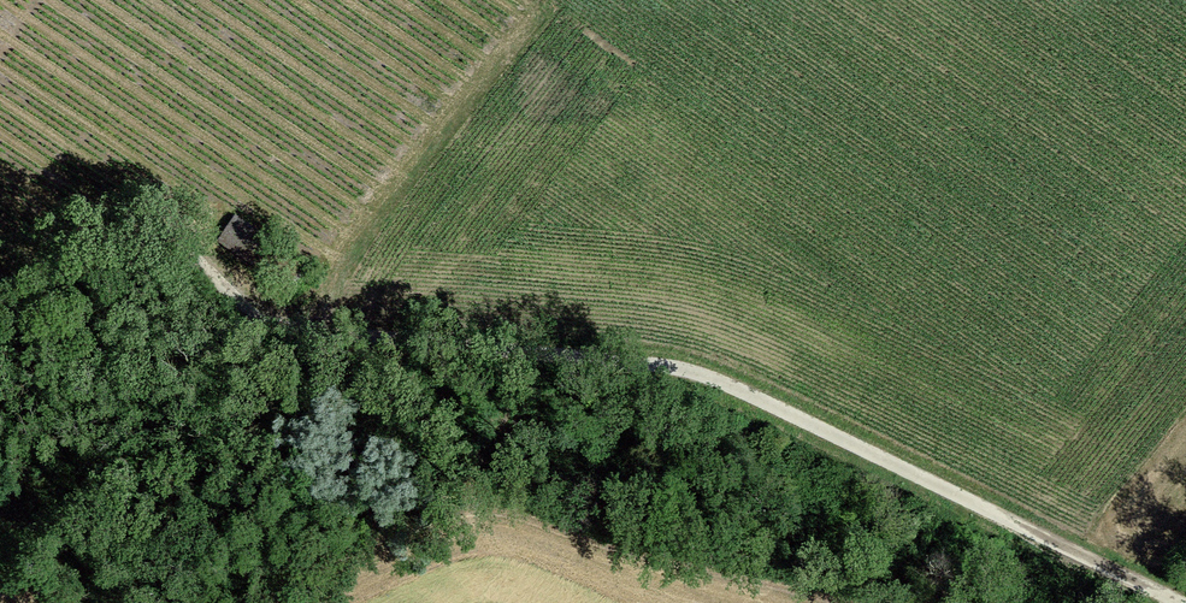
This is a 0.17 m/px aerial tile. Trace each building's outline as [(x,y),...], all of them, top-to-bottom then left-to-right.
[(298,267),(228,222),(211,248),(280,294),(298,267)]
